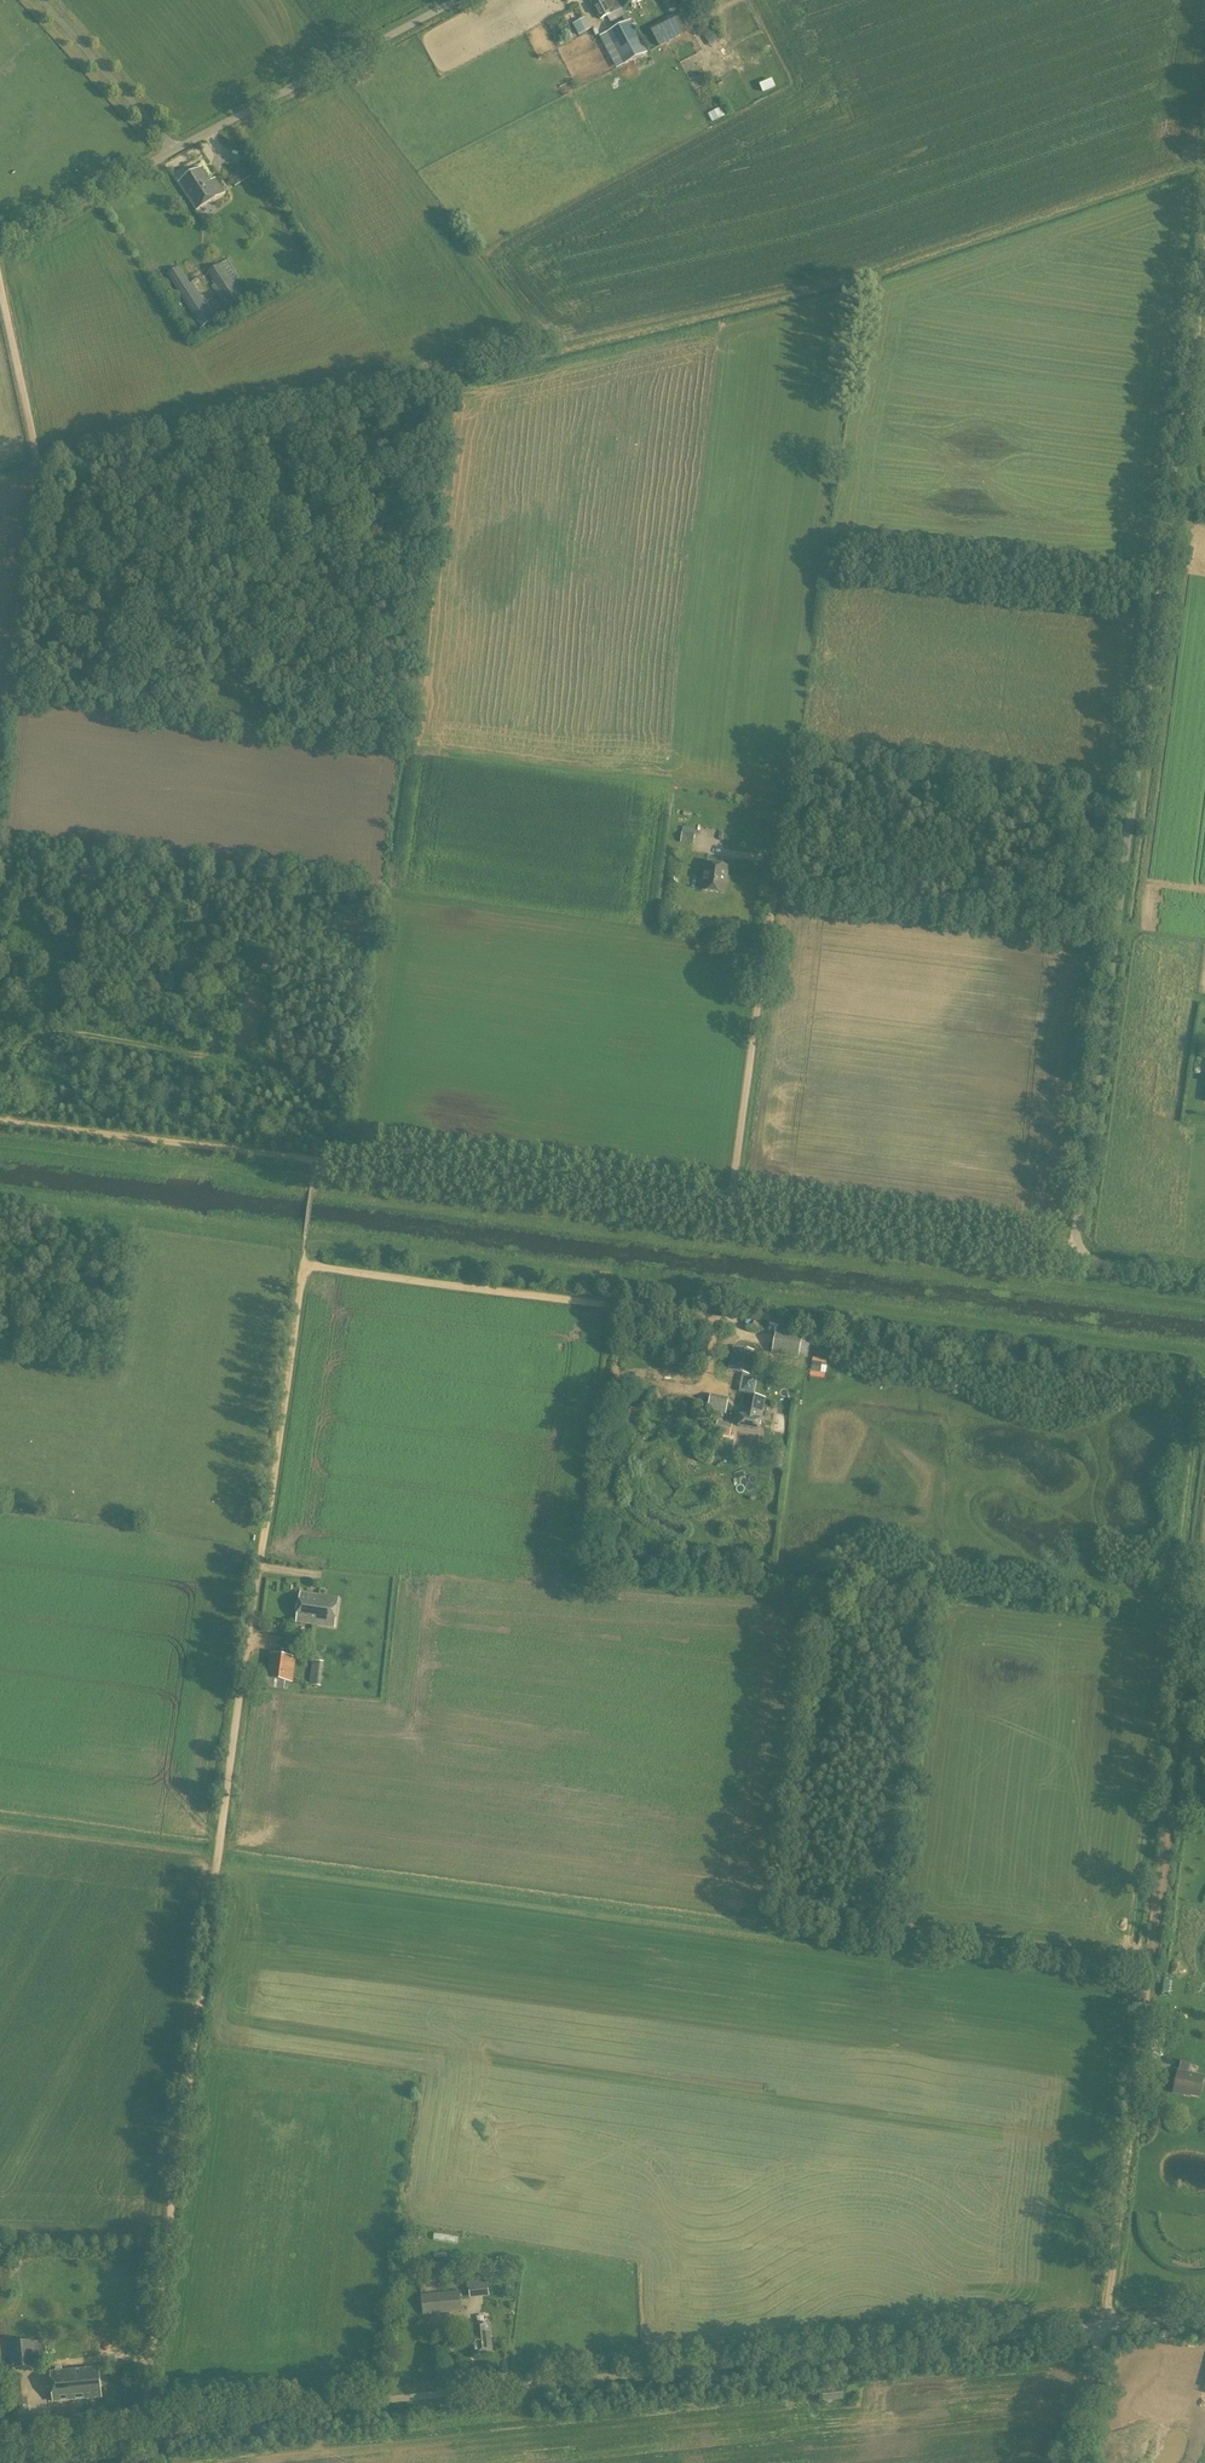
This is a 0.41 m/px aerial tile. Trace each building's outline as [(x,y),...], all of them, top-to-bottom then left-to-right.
[(600,21),(621,9),(616,0),(589,0),(600,21)] [(621,9),(639,0),(616,0),(621,9)] [(659,48),(692,31),(683,12),(650,29),(659,48)] [(574,24),(580,35),(592,29),(586,18),(574,24)] [(623,66),(647,54),(631,22),(607,35),(623,66)] [(764,93),(777,87),(774,79),(761,84),(764,93)] [(722,107),(709,114),(713,122),(726,116),(722,107)] [(235,187),(252,177),(246,168),(229,178),(235,187)] [(196,211),(219,196),(202,169),(179,183),(196,211)] [(251,297),(228,261),(197,280),(221,317),(251,297)] [(682,842),(694,844),(697,828),(684,826),(682,842)] [(700,892),(725,895),(729,866),(704,863),(700,892)] [(192,918),(206,920),(208,909),(193,906),(192,918)] [(798,1357),(802,1338),(803,1333),(777,1328),(777,1330),(773,1352),(798,1357)] [(754,1352),(741,1349),(743,1336),(735,1335),(728,1371),(750,1375),(754,1352)] [(812,1358),(812,1377),(828,1377),(828,1358),(812,1358)] [(745,1395),(741,1416),(739,1415),(737,1427),(760,1431),(762,1420),(760,1419),(764,1398),(745,1395)] [(720,1435),(730,1437),(731,1423),(716,1421),(714,1436),(720,1437),(720,1435)] [(334,1627),(338,1599),(301,1594),(297,1621),(334,1627)] [(293,1683),(296,1658),(269,1653),(266,1678),(267,1678),(265,1688),(284,1690),(285,1682),(293,1683)] [(321,1687),(324,1662),(312,1661),(309,1685),(321,1687)] [(1180,2063),(1178,2072),(1174,2092),(1199,2097),(1203,2077),(1188,2074),(1190,2065),(1191,2066),(1195,2041),(1184,2039),(1185,2032),(1175,2029),(1173,2036),(1159,2034),(1155,2059),(1180,2063)] [(470,2296),(490,2296),(491,2281),(470,2281),(470,2296)] [(423,2315),(462,2311),(460,2291),(421,2294),(423,2315)] [(474,2353),(492,2351),(491,2338),(492,2338),(491,2325),(470,2327),(471,2340),(473,2340),(474,2353)] [(11,2368),(36,2366),(34,2340),(9,2342),(11,2368)] [(78,2400),(101,2398),(99,2368),(52,2372),(55,2410),(78,2409),(78,2400)] [(824,2409),(842,2407),(841,2392),(822,2394),(824,2409)]
